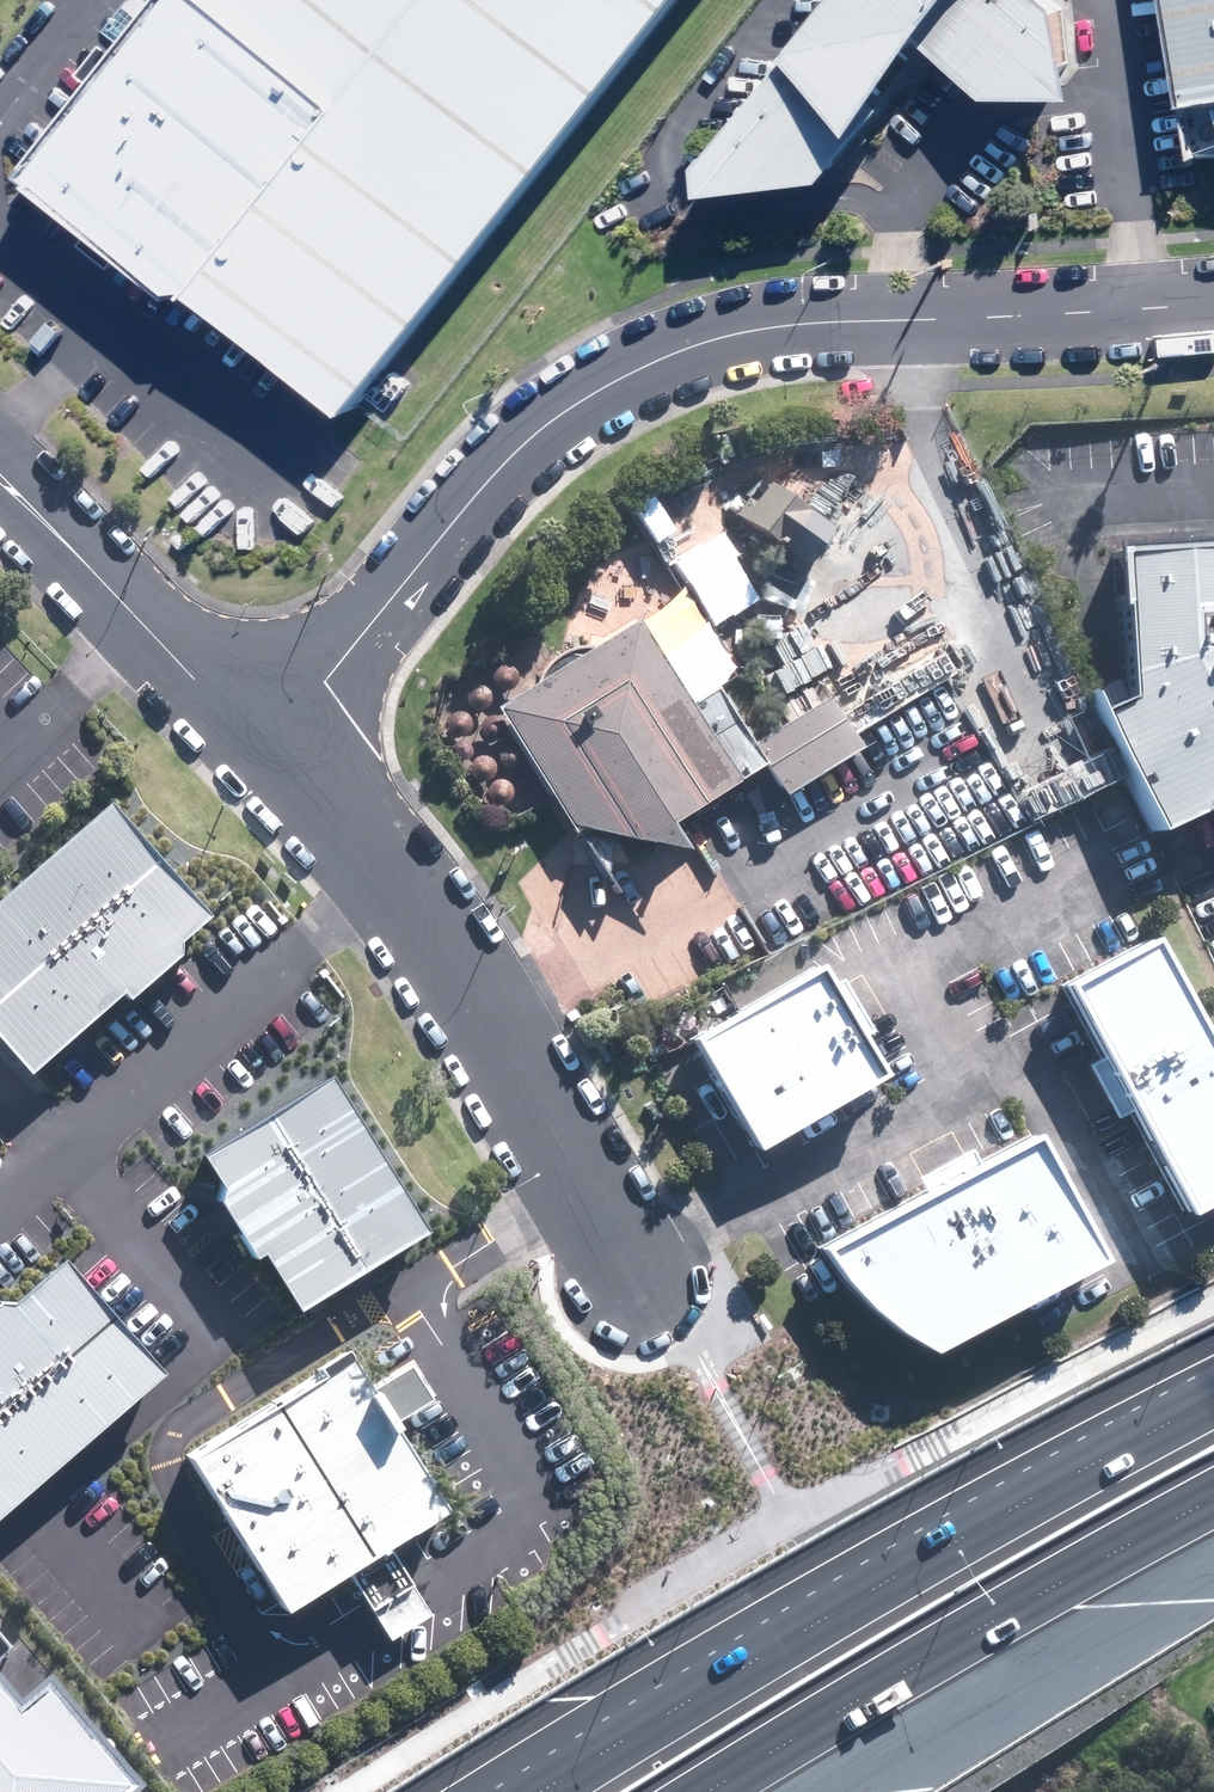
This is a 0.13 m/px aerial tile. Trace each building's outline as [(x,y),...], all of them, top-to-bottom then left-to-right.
[(353,406),(680,0),(166,0),(34,169),(184,287),(204,284),(353,406)] [(873,132),(933,39),(958,0),(837,0),(798,49),(873,132)] [(933,39),(998,93),(1092,92),(1073,0),(958,0),(933,39)] [(1213,115),(1213,0),(1180,0),(1203,117),(1213,115)] [(834,179),(873,132),(798,49),(711,160),(715,192),(834,179)] [(830,529),(767,482),(741,516),(804,563),(830,529)] [(1150,837),(1213,807),(1213,546),(1111,553),(1122,700),(1092,714),(1150,837)] [(642,620),(504,704),(557,790),(574,825),(648,777),(678,823),(769,764),(790,796),(866,747),(857,734),(833,696),(780,731),(757,746),(722,687),(693,704),(642,620)] [(505,692),(509,691),(512,688),(515,685),(516,681),(516,677),(514,673),(511,670),(508,668),(504,667),(499,668),(496,670),(493,673),(491,676),(491,681),(492,685),(494,688),(497,691),(501,692),(505,692)] [(481,710),(485,709),(488,706),(490,703),(491,699),(491,695),(490,691),(487,688),(483,686),(479,685),(475,686),(471,687),(468,690),(467,694),(466,698),(467,702),(469,706),(473,709),(477,710),(481,710)] [(459,737),(463,736),(467,733),(469,730),(470,726),(470,722),(468,718),(465,715),(462,713),(458,712),(454,713),(450,714),(447,717),(445,721),(445,725),(446,729),(448,733),(451,736),(455,737),(459,737)] [(492,743),(496,741),(499,739),(502,735),(503,731),(502,727),(501,723),(498,720),(494,718),(490,717),(486,718),(483,720),(480,723),(478,727),(477,731),(478,735),(481,738),(484,741),(488,742),(492,743)] [(461,761),(463,760),(466,758),(468,755),(468,752),(468,749),(467,746),(465,744),(462,743),(459,742),(456,742),(453,744),(451,746),(450,749),(450,752),(450,755),(452,758),(454,760),(457,761),(461,761)] [(512,771),(516,770),(519,767),(521,764),(522,760),(522,756),(521,752),(518,749),(514,747),(510,746),(506,746),(502,748),(499,751),(498,755),(497,759),(498,763),(500,767),(504,770),(508,771),(512,771)] [(483,782),(487,781),(490,778),(493,775),(494,771),(493,767),(492,763),(489,760),(485,758),(481,757),(477,758),(473,760),(471,763),(469,766),(468,771),(469,775),(472,778),(475,781),(479,782),(483,782)] [(648,777),(574,825),(695,849),(678,823),(648,777)] [(499,804),(502,803),(506,800),(508,797),(509,793),(509,789),(507,785),(505,782),(501,780),(497,779),(493,780),(489,782),(486,785),(484,788),(484,792),(485,797),(487,800),(490,803),(494,804),(499,804)] [(0,897),(0,1063),(17,1084),(196,934),(97,816),(0,897)] [(1148,934),(1051,985),(1179,1224),(1213,1205),(1213,1058),(1148,934)] [(813,961),(678,1040),(747,1158),(883,1079),(813,961)] [(418,1245),(319,1088),(187,1170),(286,1328),(418,1245)] [(1103,1266),(1030,1132),(812,1249),(834,1288),(868,1322),(928,1360),(1103,1266)] [(45,1260),(0,1295),(0,1500),(145,1386),(45,1260)] [(363,1390),(340,1353),(310,1371),(316,1381),(187,1460),(280,1610),(342,1573),(384,1547),(442,1511),(391,1428),(437,1401),(412,1360),(363,1390)] [(384,1547),(342,1573),(386,1643),(428,1617),(384,1547)] [(42,1707),(3,1738),(0,1734),(0,1791),(111,1791),(42,1707)]
